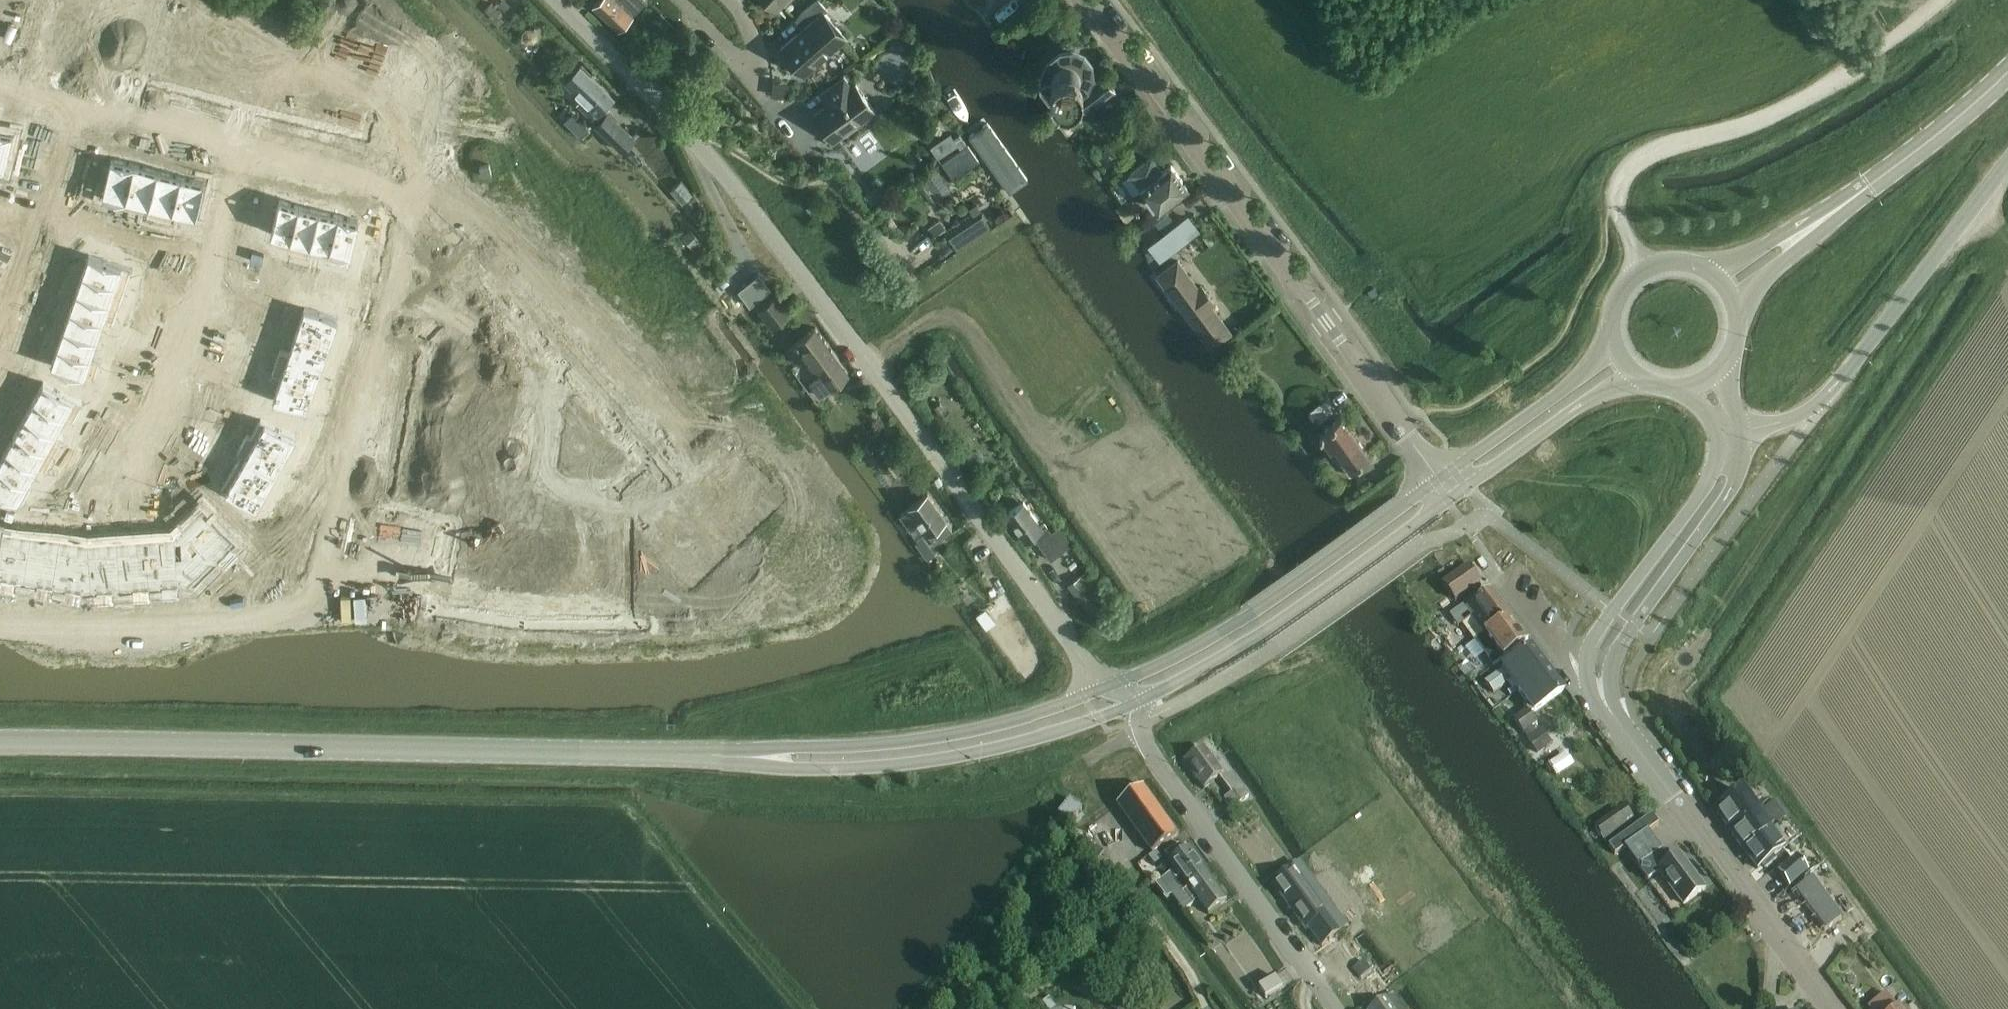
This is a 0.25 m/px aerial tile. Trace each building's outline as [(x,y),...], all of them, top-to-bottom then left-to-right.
[(33,9),(36,0),(0,0),(0,1),(33,9)] [(593,6),(618,29),(632,15),(647,0),(598,0),(593,6)] [(781,48),(804,74),(846,38),(824,12),(828,9),(820,0),(816,0),(795,18),(803,28),(781,48)] [(491,2),(484,9),(496,21),(503,14),(491,2)] [(661,11),(643,30),(660,46),(678,28),(661,11)] [(245,21),(242,33),(249,35),(252,23),(245,21)] [(24,48),(28,29),(0,22),(0,42),(24,48)] [(260,25),(258,33),(270,36),(272,28),(260,25)] [(534,28),(526,28),(522,32),(522,38),(526,41),(534,41),(538,37),(538,32),(534,28)] [(289,33),(287,40),(299,43),(301,35),(289,33)] [(301,35),(299,43),(311,46),(313,38),(301,35)] [(165,42),(160,62),(196,70),(201,51),(165,42)] [(329,42),(327,50),(338,53),(340,45),(329,42)] [(1040,67),(1041,73),(1042,77),(1044,82),(1052,90),(1061,93),(1064,94),(1071,93),(1080,89),(1087,82),(1089,79),(1091,72),(1091,66),(1090,62),(1089,57),(1086,53),(1084,51),(1079,47),(1069,43),(1066,43),(1060,44),(1056,45),(1052,47),(1044,55),(1042,59),(1041,62),(1040,67)] [(340,45),(338,53),(350,56),(352,48),(340,45)] [(238,48),(235,60),(243,62),(246,50),(238,48)] [(370,53),(368,60),(379,63),(381,56),(370,53)] [(235,60),(232,71),(240,73),(243,62),(235,60)] [(160,62),(156,81),(191,90),(196,70),(160,62)] [(592,117),(599,111),(612,98),(615,95),(581,62),(565,79),(583,96),(577,102),(592,117)] [(1087,111),(1104,99),(1116,90),(1105,75),(1075,95),(1087,111)] [(856,84),(853,86),(852,87),(844,77),(821,93),(828,104),(814,114),(832,139),(874,109),(856,84)] [(228,87),(225,98),(233,100),(236,89),(228,87)] [(571,111),(563,120),(580,136),(588,128),(585,125),(577,117),(571,111)] [(609,112),(596,125),(623,150),(635,138),(609,112)] [(984,123),(964,137),(972,147),(1006,194),(1023,182),(1012,167),(1015,165),(1006,153),(1004,155),(990,135),(992,133),(984,123)] [(6,170),(15,134),(0,131),(0,169),(6,170)] [(959,133),(953,137),(958,144),(960,149),(967,144),(963,138),(959,133)] [(942,162),(953,179),(972,165),(960,149),(942,162)] [(1152,156),(1123,178),(1134,192),(1141,187),(1157,209),(1188,186),(1172,164),(1162,171),(1152,156)] [(110,158),(101,194),(125,200),(134,164),(110,158)] [(134,164),(125,200),(149,206),(158,170),(134,164)] [(158,170),(149,206),(173,212),(182,176),(158,170)] [(182,176),(173,212),(197,218),(206,182),(182,176)] [(681,180),(670,189),(682,202),(692,193),(681,180)] [(877,185),(864,194),(871,205),(884,195),(877,185)] [(278,200),(269,236),(290,241),(299,205),(278,200)] [(299,205),(290,241),(310,246),(319,210),(299,205)] [(319,210),(310,246),(331,251),(339,216),(319,210)] [(1168,212),(1155,222),(1162,232),(1176,223),(1168,212)] [(981,215),(948,236),(956,248),(989,227),(981,215)] [(339,216),(331,251),(351,256),(360,221),(339,216)] [(1189,217),(1160,239),(1169,252),(1170,253),(1200,232),(1195,225),(1189,217)] [(691,230),(683,237),(695,251),(704,244),(691,230)] [(85,235),(83,242),(95,245),(97,237),(85,235)] [(127,245),(125,253),(137,256),(139,248),(127,245)] [(139,248),(137,256),(148,259),(150,251),(139,248)] [(88,253),(82,272),(117,284),(123,265),(88,253)] [(188,260),(186,268),(198,271),(200,263),(188,260)] [(1173,265),(1159,276),(1209,343),(1210,345),(1212,348),(1214,347),(1221,343),(1234,333),(1180,260),(1173,265)] [(82,272),(76,290),(110,302),(117,284),(82,272)] [(250,276),(248,283),(260,286),(262,279),(250,276)] [(156,285),(152,296),(159,299),(163,288),(156,285)] [(288,285),(286,293),(298,296),(300,288),(288,285)] [(1378,292),(1374,286),(1368,291),(1372,296),(1378,292)] [(300,288),(298,296),(309,299),(311,291),(300,288)] [(76,290),(69,309),(104,321),(110,302),(76,290)] [(760,308),(768,320),(773,327),(793,311),(779,295),(760,308)] [(152,296),(148,308),(155,310),(159,299),(152,296)] [(338,298),(336,305),(347,308),(349,300),(338,298)] [(244,300),(240,311),(247,314),(251,302),(244,300)] [(304,306),(296,330),(331,342),(339,318),(304,306)] [(69,309),(63,327),(97,339),(104,321),(69,309)] [(240,311),(236,322),(243,325),(247,314),(240,311)] [(143,321),(139,333),(147,335),(151,324),(143,321)] [(63,327),(56,346),(91,358),(97,339),(63,327)] [(799,364),(809,356),(821,373),(810,381),(820,394),(848,374),(839,360),(815,328),(787,348),(799,364)] [(296,330),(288,353),(323,365),(331,342),(296,330)] [(139,333),(135,344),(143,347),(147,335),(139,333)] [(228,345),(224,356),(232,359),(236,348),(228,345)] [(56,346),(50,364),(85,376),(91,358),(56,346)] [(288,353),(280,376),(315,388),(323,365),(288,353)] [(224,356),(220,368),(228,370),(232,359),(224,356)] [(131,358),(125,369),(132,372),(138,362),(131,358)] [(125,369),(119,379),(126,383),(132,372),(125,369)] [(507,369),(506,377),(517,379),(519,371),(507,369)] [(280,376),(272,399),(307,411),(315,388),(280,376)] [(506,377),(504,385),(516,387),(517,379),(506,377)] [(43,380),(33,397),(65,415),(75,398),(43,380)] [(504,385),(503,393),(515,395),(516,387),(504,385)] [(426,393),(422,414),(480,424),(484,403),(426,393)] [(503,393),(501,401),(513,403),(515,395),(503,393)] [(33,397),(24,415),(56,432),(65,415),(33,397)] [(208,399),(202,410),(209,414),(215,403),(208,399)] [(202,410),(197,420),(204,424),(209,414),(202,410)] [(499,412),(498,420),(510,422),(511,414),(499,412)] [(422,414),(418,436),(476,446),(480,424),(422,414)] [(24,415),(14,431),(46,449),(56,432),(24,415)] [(1328,444),(1328,445),(1350,474),(1358,468),(1354,463),(1369,452),(1342,415),(1319,430),(1329,443),(1328,444)] [(97,419),(91,430),(98,434),(104,423),(97,419)] [(264,420),(254,438),(286,456),(297,437),(264,420)] [(498,420),(497,428),(508,430),(510,422),(498,420)] [(497,428),(495,435),(507,438),(508,430),(497,428)] [(91,430),(85,440),(92,444),(98,434),(91,430)] [(14,431),(5,449),(37,466),(46,449),(14,431)] [(188,435),(183,446),(190,450),(195,439),(188,435)] [(495,435),(494,443),(506,445),(507,438),(495,435)] [(254,438),(244,456),(276,474),(286,456),(254,438)] [(183,446),(177,456),(184,460),(190,450),(183,446)] [(0,457),(0,468),(27,483),(37,466),(5,449),(0,457)] [(729,451),(720,459),(725,465),(734,457),(729,451)] [(78,453),(72,463),(79,467),(85,457),(78,453)] [(492,454),(490,462),(502,464),(504,456),(492,454)] [(244,456),(234,475),(266,493),(276,474),(244,456)] [(415,457),(411,479),(468,489),(472,468),(415,457)] [(750,458),(734,472),(760,503),(776,489),(750,458)] [(720,459),(711,466),(716,472),(725,465),(720,459)] [(490,462),(489,470),(501,472),(502,464),(490,462)] [(72,463),(66,474),(73,478),(79,467),(72,463)] [(18,501),(27,483),(0,468),(0,491),(18,501)] [(489,470),(488,478),(500,480),(501,472),(489,470)] [(734,472),(717,487),(743,518),(760,503),(734,472)] [(234,475),(224,493),(256,511),(266,493),(234,475)] [(488,478),(486,486),(498,488),(500,480),(488,478)] [(411,479),(406,507),(424,510),(425,504),(464,511),(468,489),(411,479)] [(696,479),(687,487),(693,493),(702,485),(696,479)] [(59,486),(54,497),(61,501),(66,490),(59,486)] [(687,487),(678,495),(684,501),(693,493),(687,487)] [(717,487),(700,502),(727,532),(743,518),(717,487)] [(952,528),(927,493),(909,506),(910,507),(900,514),(910,529),(920,522),(928,533),(929,533),(935,541),(952,528)] [(54,497),(48,507),(55,511),(61,501),(54,497)] [(484,498),(483,506),(495,508),(496,500),(484,498)] [(1023,501),(1005,514),(1025,542),(1033,536),(1050,560),(1064,549),(1051,531),(1044,522),(1040,525),(1023,501)] [(700,502),(683,516),(710,547),(727,532),(700,502)] [(0,524),(0,578),(84,592),(194,584),(237,543),(198,503),(170,529),(86,535),(0,522),(0,524)] [(483,506),(481,514),(493,516),(495,508),(483,506)] [(664,507),(655,515),(660,521),(669,513),(664,507)] [(655,515),(646,523),(651,529),(660,521),(655,515)] [(683,516),(667,530),(693,561),(710,547),(683,516)] [(460,521),(459,528),(471,530),(472,522),(460,521)] [(488,525),(486,533),(498,535),(500,527),(488,525)] [(500,527),(498,535),(510,537),(511,529),(500,527)] [(667,530),(650,545),(677,575),(693,561),(667,530)] [(527,531),(526,539),(537,541),(539,533),(527,531)] [(937,552),(924,535),(916,542),(928,559),(937,552)] [(455,557),(449,594),(468,597),(474,561),(455,557)] [(474,561),(468,597),(488,600),(494,564),(474,561)] [(494,564),(488,600),(507,603),(513,567),(494,564)] [(1444,583),(1443,584),(1455,599),(1480,580),(1479,579),(1468,565),(1444,583)] [(513,567),(507,603),(527,606),(533,570),(513,567)] [(566,570),(547,570),(547,607),(566,607),(566,570)] [(586,570),(566,570),(566,607),(586,607),(586,570)] [(606,570),(586,570),(586,607),(606,607),(606,570)] [(626,570),(606,570),(606,607),(626,607),(626,570)] [(1111,611),(1083,573),(1067,584),(1095,622),(1111,611)] [(1472,617),(1462,624),(1475,640),(1475,641),(1477,639),(1478,638),(1484,633),(1510,614),(1492,590),(1466,609),(1472,617)] [(1426,606),(1422,614),(1433,620),(1437,612),(1426,606)] [(1478,638),(1477,639),(1486,651),(1493,646),(1502,658),(1528,639),(1510,615),(1510,614),(1484,633),(1478,638)] [(1528,702),(1523,705),(1526,709),(1513,720),(1523,734),(1524,733),(1538,752),(1552,742),(1542,728),(1537,732),(1533,726),(1537,723),(1529,712),(1533,709),(1535,712),(1565,689),(1532,646),(1485,682),(1494,693),(1511,680),(1528,702)] [(1183,761),(1203,788),(1203,789),(1218,778),(1229,793),(1224,797),(1232,809),(1249,797),(1219,756),(1213,761),(1203,747),(1183,761)] [(1117,805),(1152,853),(1157,850),(1178,834),(1143,786),(1117,805)] [(1724,803),(1715,809),(1732,832),(1745,850),(1772,830),(1770,827),(1783,818),(1786,816),(1774,801),(1766,807),(1758,811),(1742,789),(1724,803)] [(1068,799),(1057,814),(1070,824),(1082,808),(1068,799)] [(1627,808),(1600,828),(1608,840),(1636,819),(1627,808)] [(1652,814),(1609,846),(1615,855),(1658,823),(1652,814)] [(1772,830),(1745,850),(1758,868),(1764,864),(1767,867),(1775,860),(1777,858),(1774,855),(1782,848),(1800,837),(1788,819),(1772,830)] [(1178,844),(1165,854),(1171,861),(1174,865),(1173,866),(1180,875),(1176,878),(1171,881),(1165,885),(1169,890),(1172,894),(1173,896),(1206,872),(1189,848),(1184,852),(1178,844)] [(1152,853),(1148,856),(1154,864),(1162,858),(1157,850),(1152,853)] [(1662,850),(1639,867),(1648,880),(1658,872),(1683,905),(1705,888),(1679,854),(1670,861),(1662,850)] [(1775,860),(1779,867),(1791,859),(1786,853),(1786,852),(1785,853),(1777,858),(1775,860)] [(1797,858),(1778,872),(1787,884),(1789,887),(1808,873),(1806,870),(1797,858)] [(1299,864),(1273,884),(1306,928),(1309,926),(1322,944),(1346,927),(1299,864)] [(1206,872),(1173,896),(1183,910),(1198,899),(1208,912),(1226,899),(1206,872)] [(1796,892),(1824,930),(1826,932),(1842,920),(1812,880),(1796,892)] [(1355,966),(1344,975),(1352,984),(1362,975),(1355,966)] [(1265,998),(1279,988),(1282,986),(1275,976),(1258,987),(1265,998)] [(1867,1006),(1869,1008),(1898,1008),(1885,992),(1881,995),(1867,1006)] [(1370,1008),(1403,1008),(1392,995),(1370,1008)] [(1041,1003),(1047,1008),(1050,1008),(1054,1006),(1047,998),(1041,1003)]
